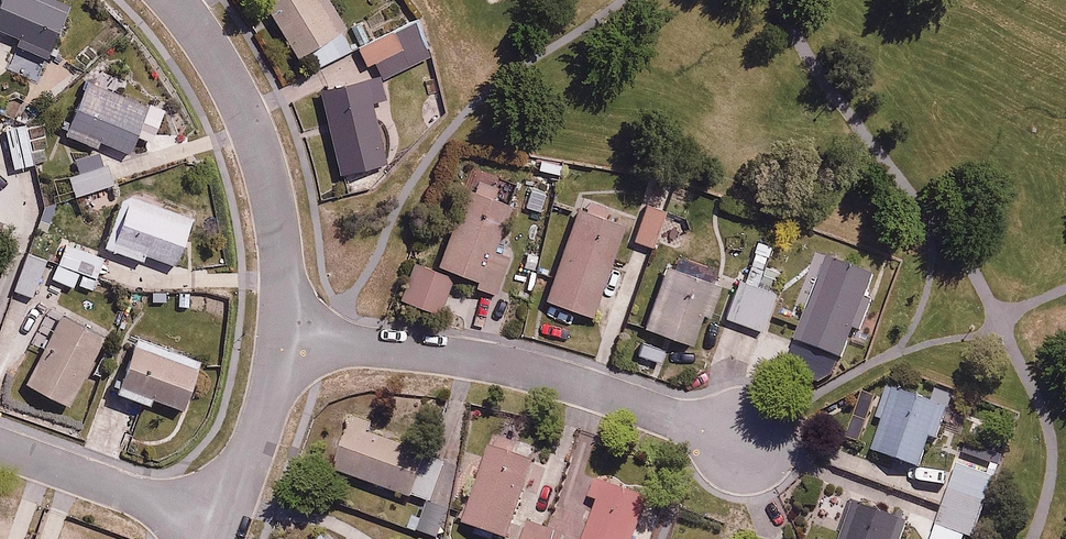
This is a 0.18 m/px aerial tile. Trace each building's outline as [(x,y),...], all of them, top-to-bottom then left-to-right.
[(0,11),(0,27),(21,36),(17,44),(49,58),(72,6),(59,0),(5,0),(0,11)] [(346,29),(331,0),(264,0),(296,57),(309,49),(319,67),(352,49),(342,31),(346,29)] [(417,18),(359,45),(369,65),(381,60),(388,75),(424,58),(420,49),(429,45),(417,18)] [(385,97),(380,77),(323,91),(342,170),(388,159),(374,100),(385,97)] [(99,145),(101,140),(130,152),(138,132),(154,139),(166,110),(90,80),(68,133),(99,145)] [(30,123),(8,127),(15,166),(37,162),(30,123)] [(110,160),(72,175),(80,194),(117,179),(110,160)] [(515,196),(473,182),(446,264),(480,276),(477,285),(501,293),(513,259),(496,253),(515,196)] [(194,218),(127,193),(108,246),(143,259),(146,252),(177,264),(194,218)] [(669,209),(650,202),(636,239),(655,246),(669,209)] [(627,224),(582,208),(550,298),(595,314),(627,224)] [(106,252),(64,237),(56,259),(85,269),(80,282),(94,287),(106,252)] [(47,257),(27,249),(13,285),(33,292),(47,257)] [(768,258),(753,252),(729,315),(763,327),(777,291),(758,284),(768,258)] [(843,354),(854,326),(861,329),(872,298),(865,296),(875,270),(830,253),(799,337),(843,354)] [(713,316),(725,282),(669,262),(647,325),(695,342),(705,313),(713,316)] [(111,335),(58,307),(48,325),(55,329),(28,381),(74,405),(111,335)] [(203,361),(139,338),(119,392),(153,404),(156,395),(187,406),(203,361)] [(949,406),(886,384),(876,415),(884,418),(873,448),(922,465),(932,435),(939,437),(949,406)] [(424,472),(434,445),(354,416),(335,468),(429,502),(438,477),(424,472)] [(970,431),(964,449),(997,462),(1004,443),(970,431)] [(546,466),(533,462),(535,455),(490,440),(464,521),(508,535),(526,481),(539,486),(546,466)] [(994,474),(957,462),(937,525),(974,537),(994,474)] [(599,500),(584,538),(634,538),(649,496),(595,476),(588,496),(599,500)] [(909,519),(856,500),(843,538),(902,538),(909,519)] [(565,535),(526,520),(519,538),(564,538),(565,535)]
